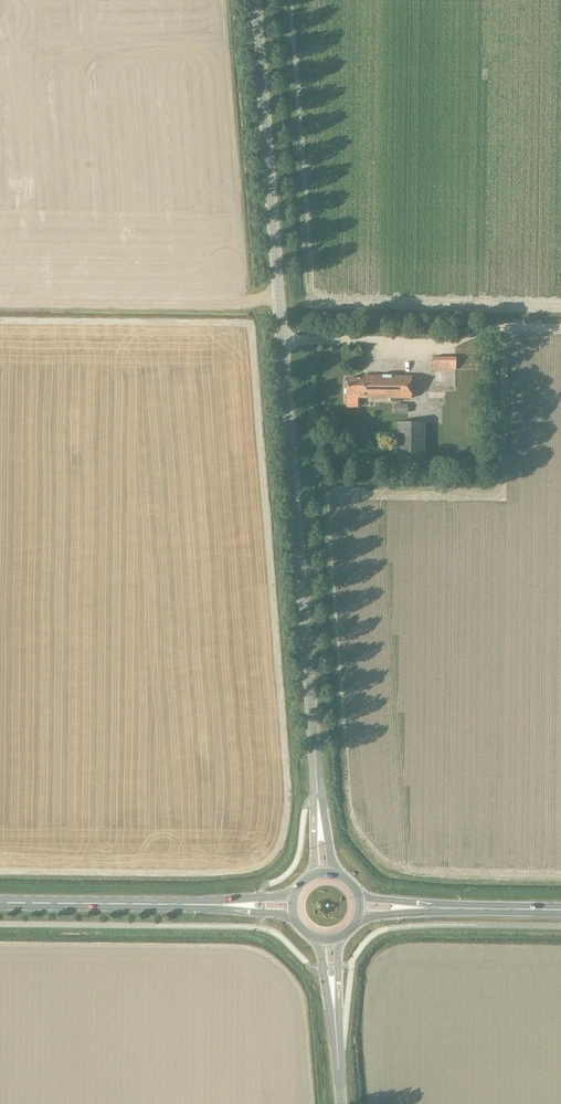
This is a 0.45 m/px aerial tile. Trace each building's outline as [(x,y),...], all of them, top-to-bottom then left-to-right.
[(455,370),(456,357),(432,357),(432,370),(455,370)] [(410,398),(411,376),(362,376),(362,379),(346,379),(346,389),(345,389),(345,395),(357,395),(357,398),(410,398)] [(442,387),(442,392),(450,392),(449,380),(438,381),(438,387),(442,387)] [(407,414),(407,404),(394,404),(393,413),(407,414)] [(424,463),(424,423),(397,423),(396,463),(424,463)]
